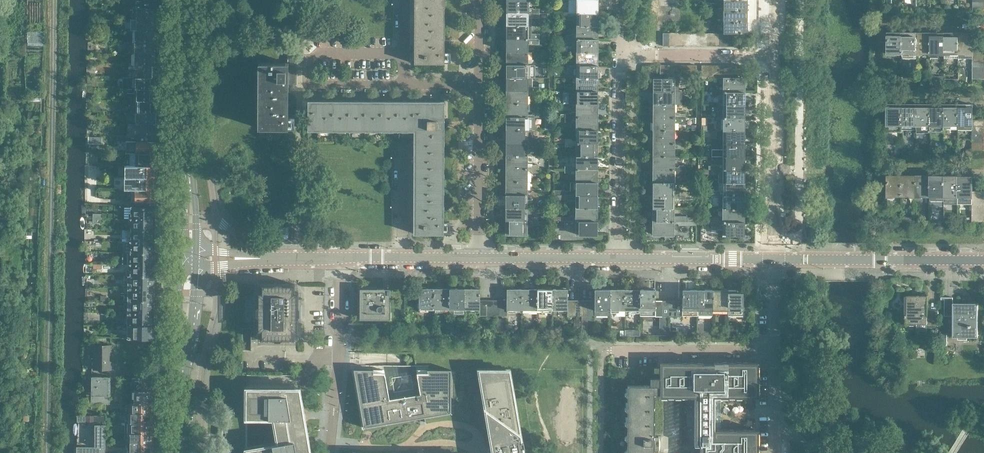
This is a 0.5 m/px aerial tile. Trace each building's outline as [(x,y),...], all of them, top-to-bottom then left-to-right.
[(444,42),(444,0),(414,0),(414,63),(444,64),(444,42)] [(527,0),(508,0),(507,12),(539,13),(539,9),(533,9),(532,10),(527,10),(527,0)] [(597,0),(577,0),(577,11),(573,11),(572,9),(565,9),(565,13),(597,13),(597,0)] [(747,0),(746,0),(723,0),(723,11),(745,11),(747,11),(747,0)] [(747,22),(747,11),(745,11),(723,11),(723,22),(726,22),(745,22),(747,22)] [(527,26),(527,15),(532,15),(533,17),(539,17),(539,13),(507,12),(507,25),(527,26)] [(597,26),(597,13),(565,13),(565,17),(572,17),(572,18),(577,18),(577,26),(597,26)] [(747,33),(747,22),(745,22),(726,22),(726,33),(725,33),(732,33),(738,33),(747,33)] [(527,36),(527,26),(507,25),(507,38),(539,39),(539,35),(533,35),(532,36),(527,36)] [(597,39),(597,26),(577,26),(577,34),(572,34),(572,35),(565,35),(565,39),(597,39)] [(155,31),(137,31),(135,31),(135,42),(155,43),(155,31)] [(903,53),(903,33),(888,33),(888,53),(903,53)] [(917,53),(917,33),(903,33),(903,53),(917,53)] [(931,53),(931,33),(917,33),(917,53),(931,53)] [(945,53),(945,33),(931,33),(931,53),(945,53)] [(959,53),(959,33),(945,33),(945,53),(959,53)] [(973,48),(973,33),(959,33),(959,53),(959,58),(973,58),(973,54),(973,53),(973,48)] [(527,52),(527,41),(532,41),(533,43),(539,43),(539,39),(507,38),(507,51),(527,52)] [(597,52),(597,39),(565,39),(565,43),(572,43),(572,44),(577,44),(577,52),(597,52)] [(155,54),(155,46),(155,43),(135,42),(135,54),(155,54)] [(527,62),(527,52),(507,51),(507,64),(539,65),(539,61),(533,61),(532,62),(527,62)] [(597,65),(597,52),(577,52),(577,63),(573,63),(572,61),(565,61),(565,65),(597,65)] [(155,66),(155,54),(135,54),(135,66),(155,66)] [(288,128),(288,84),(296,84),(296,54),(288,54),(288,63),(258,63),(258,128),(288,128)] [(527,78),(527,70),(533,70),(533,69),(539,69),(539,65),(507,64),(507,77),(527,78)] [(597,78),(597,65),(565,65),(565,69),(572,69),(573,67),(577,67),(577,78),(597,78)] [(155,77),(155,69),(155,66),(135,66),(135,77),(155,77)] [(155,89),(155,77),(135,77),(135,89),(155,89)] [(527,88),(527,78),(507,77),(507,90),(539,91),(539,87),(533,87),(532,88),(527,88)] [(597,91),(597,78),(577,78),(577,89),(572,89),(571,87),(565,87),(565,91),(597,91)] [(674,89),(674,78),(672,78),(666,78),(660,78),(654,78),(654,91),(686,91),(686,87),(680,87),(679,89),(674,89)] [(738,78),(732,78),(726,78),(724,78),(724,86),(718,86),(718,87),(712,87),(712,91),(744,92),(744,78),(738,78)] [(155,100),(155,92),(155,89),(135,89),(135,100),(137,100),(155,100)] [(527,104),(527,96),(533,96),(533,95),(539,95),(539,91),(507,90),(507,103),(527,104)] [(597,104),(597,91),(565,91),(565,95),(571,95),(572,93),(577,93),(577,104),(597,104)] [(674,104),(674,93),(679,93),(680,95),(686,95),(686,91),(654,91),(654,104),(674,104)] [(744,105),(744,92),(712,91),(712,95),(718,95),(719,94),(724,94),(724,105),(744,105)] [(157,107),(157,105),(157,103),(157,102),(157,100),(155,100),(137,100),(137,112),(157,112),(157,107)] [(443,233),(443,212),(444,129),(447,123),(444,121),(444,101),(413,101),(413,104),(310,103),(310,101),(309,101),(308,131),(310,131),(310,128),(413,129),(413,131),(414,131),(413,233),(443,233)] [(527,114),(527,104),(507,103),(507,116),(539,117),(539,113),(533,113),(532,114),(527,114)] [(597,117),(597,104),(577,104),(577,115),(572,115),(571,113),(565,113),(565,117),(597,117)] [(674,115),(674,104),(654,104),(654,117),(686,117),(686,113),(680,113),(679,115),(674,115)] [(902,124),(902,104),(888,104),(888,124),(902,124)] [(916,124),(916,104),(902,104),(902,124),(916,124)] [(930,129),(930,124),(930,104),(916,104),(916,124),(916,129),(930,129)] [(944,124),(944,104),(930,104),(930,124),(944,124)] [(958,124),(958,104),(944,104),(944,124),(958,124)] [(973,119),(973,105),(958,104),(958,124),(958,130),(972,130),(972,126),(972,125),(973,119)] [(744,118),(744,105),(724,105),(724,115),(719,115),(718,113),(712,113),(712,117),(744,118)] [(157,119),(156,117),(157,112),(137,112),(137,124),(138,124),(156,124),(156,122),(157,121),(157,119)] [(527,130),(527,119),(532,119),(532,121),(539,121),(539,117),(507,116),(507,129),(527,130)] [(597,130),(597,117),(565,117),(565,121),(571,121),(572,119),(577,119),(577,130),(597,130)] [(674,130),(674,119),(679,119),(679,121),(686,121),(686,117),(654,117),(654,130),(674,130)] [(744,131),(744,118),(712,117),(712,121),(718,121),(719,120),(724,120),(724,131),(744,131)] [(157,133),(157,130),(156,129),(156,124),(138,124),(138,141),(156,141),(156,135),(157,133)] [(532,130),(527,130),(507,129),(507,142),(539,143),(539,139),(539,137),(532,137),(532,130)] [(597,143),(597,130),(577,130),(577,141),(572,141),(571,139),(565,139),(565,143),(597,143)] [(674,141),(674,130),(654,130),(654,143),(686,143),(686,139),(679,139),(678,141),(674,141)] [(744,144),(744,131),(724,131),(724,138),(712,138),(712,144),(744,144)] [(156,153),(156,146),(156,141),(138,141),(137,141),(137,153),(156,153)] [(527,156),(527,148),(532,148),(532,147),(539,147),(539,143),(507,142),(507,155),(527,156)] [(597,156),(597,143),(565,143),(565,147),(571,147),(572,145),(577,145),(577,156),(597,156)] [(674,156),(674,147),(686,147),(686,143),(654,143),(654,156),(674,156)] [(724,157),(744,157),(744,144),(712,144),(712,149),(724,149),(724,157)] [(156,165),(156,158),(156,153),(137,153),(127,153),(127,165),(128,165),(156,165)] [(527,166),(527,156),(507,155),(507,168),(539,169),(539,165),(532,165),(531,166),(527,166)] [(597,169),(597,156),(577,156),(577,167),(572,167),(571,165),(565,165),(565,169),(597,169)] [(674,167),(674,156),(654,156),(654,169),(686,169),(686,165),(679,165),(678,167),(674,167)] [(744,170),(744,157),(724,157),(724,167),(719,167),(718,165),(712,165),(712,169),(744,170)] [(156,177),(156,170),(156,165),(128,165),(128,177),(156,177)] [(527,182),(527,171),(531,171),(532,173),(539,173),(539,169),(507,168),(507,181),(527,182)] [(597,182),(597,169),(565,169),(565,173),(571,173),(572,171),(577,171),(577,182),(597,182)] [(674,182),(674,171),(678,171),(679,173),(686,173),(686,169),(654,169),(654,182),(674,182)] [(744,183),(744,170),(712,169),(712,173),(718,173),(719,172),(724,172),(724,182),(744,183)] [(902,196),(902,176),(888,175),(888,196),(902,196)] [(916,196),(916,176),(902,176),(902,196),(916,196)] [(930,196),(930,176),(916,176),(916,196),(930,196)] [(944,196),(944,176),(930,176),(930,196),(944,196)] [(958,196),(958,176),(944,176),(944,196),(958,196)] [(972,196),(972,191),(972,176),(958,176),(958,196),(972,196)] [(156,189),(156,182),(156,177),(128,177),(128,189),(136,189),(156,189)] [(527,192),(527,182),(507,181),(507,194),(539,195),(539,191),(532,191),(531,192),(527,192)] [(597,195),(597,182),(577,182),(577,193),(572,193),(571,191),(565,191),(565,195),(597,195)] [(674,193),(674,182),(654,182),(653,195),(686,195),(686,191),(679,191),(678,193),(674,193)] [(743,196),(744,183),(724,182),(724,191),(718,190),(718,191),(711,191),(711,195),(743,196)] [(156,201),(156,194),(156,189),(136,189),(136,201),(156,201)] [(526,208),(527,200),(532,200),(532,199),(539,199),(539,195),(507,194),(507,207),(526,208)] [(597,208),(597,195),(565,195),(565,199),(571,199),(572,197),(577,197),(577,208),(597,208)] [(673,208),(673,200),(679,200),(679,199),(686,199),(686,195),(653,195),(653,208),(673,208)] [(743,209),(743,196),(711,195),(711,199),(718,199),(719,198),(723,198),(723,209),(743,209)] [(156,214),(156,209),(154,208),(154,207),(132,207),(132,214),(130,214),(129,218),(154,219),(154,215),(156,214)] [(526,218),(526,208),(507,207),(506,220),(538,221),(538,217),(532,217),(531,218),(526,218)] [(596,221),(597,208),(577,208),(576,219),(572,219),(571,217),(564,217),(564,221),(596,221)] [(673,219),(673,208),(653,208),(653,221),(685,221),(685,217),(679,217),(678,219),(673,219)] [(743,222),(743,209),(723,209),(723,219),(719,219),(718,217),(711,217),(711,221),(743,222)] [(155,228),(156,224),(154,223),(154,219),(129,218),(129,223),(132,223),(132,230),(154,230),(154,229),(155,228)] [(526,234),(526,226),(532,226),(532,225),(538,225),(538,221),(506,220),(506,234),(526,234)] [(596,234),(596,221),(564,221),(564,225),(571,225),(572,223),(576,223),(576,234),(596,234)] [(673,235),(673,223),(678,223),(679,225),(685,225),(685,221),(653,221),(653,235),(673,235)] [(743,235),(743,222),(711,221),(711,225),(718,225),(719,224),(723,224),(723,235),(743,235)] [(155,237),(155,232),(154,231),(154,230),(132,230),(131,236),(127,236),(127,241),(154,242),(154,237),(155,237)] [(155,251),(155,247),(154,246),(154,242),(127,241),(126,247),(131,247),(131,253),(154,253),(154,252),(155,251)] [(155,259),(155,255),(154,254),(154,253),(131,253),(131,259),(129,259),(129,264),(154,264),(154,260),(155,259)] [(155,274),(155,269),(154,268),(154,264),(129,264),(129,269),(131,269),(131,275),(153,276),(154,275),(155,274)] [(155,283),(155,278),(153,277),(153,276),(131,275),(129,275),(129,288),(153,288),(153,284),(155,283)] [(299,316),(299,308),(298,308),(298,307),(298,292),(297,292),(295,292),(295,284),(261,284),(261,292),(258,292),(257,292),(257,332),(258,332),(260,332),(260,340),(295,340),(295,332),(297,332),(298,332),(298,317),(298,316),(299,316)] [(155,299),(155,294),(153,293),(153,288),(129,288),(129,300),(153,301),(153,300),(155,299)] [(391,288),(389,288),(384,288),(383,288),(377,288),(360,288),(359,288),(359,319),(390,320),(390,319),(391,319),(391,312),(391,305),(390,305),(391,288)] [(434,309),(434,288),(419,288),(419,303),(418,303),(418,308),(419,308),(419,309),(434,309)] [(449,309),(449,288),(434,288),(434,309),(449,309)] [(464,310),(464,289),(449,288),(449,309),(464,310)] [(480,300),(480,289),(464,289),(464,310),(480,310),(480,300)] [(522,310),(522,289),(507,289),(507,300),(507,310),(522,310)] [(537,310),(537,289),(522,289),(522,310),(537,310)] [(552,310),(552,289),(537,289),(537,310),(552,310)] [(568,300),(568,289),(552,289),(552,310),(567,310),(568,300)] [(610,310),(610,289),(595,289),(595,300),(595,310),(610,310)] [(625,310),(625,289),(610,289),(610,310),(625,310)] [(640,310),(640,289),(625,289),(625,310),(640,310)] [(655,300),(655,289),(640,289),(640,310),(655,310),(655,300)] [(698,311),(698,290),(683,290),(682,301),(682,311),(698,311)] [(713,311),(713,290),(698,290),(698,311),(713,311)] [(728,311),(728,290),(713,290),(713,311),(728,311)] [(743,304),(743,290),(728,290),(728,311),(743,311),(743,310),(744,310),(744,304),(743,304)] [(938,326),(938,310),(928,310),(928,296),(907,295),(907,314),(906,314),(906,317),(907,317),(907,323),(927,323),(927,326),(938,326)] [(978,336),(978,304),(953,304),(953,298),(945,298),(945,315),(953,315),(953,336),(978,336)] [(155,308),(155,303),(153,302),(153,301),(129,300),(129,313),(153,313),(153,308),(155,308)] [(154,324),(154,319),(153,318),(153,313),(129,313),(128,325),(153,326),(153,324),(154,324)] [(154,332),(154,327),(153,327),(153,326),(128,325),(128,339),(153,339),(153,333),(154,332)] [(110,368),(110,356),(110,346),(95,346),(95,368),(110,368)] [(758,430),(714,430),(714,397),(758,397),(758,362),(714,362),(714,364),(703,364),(703,362),(660,362),(660,378),(651,378),(650,378),(650,385),(653,385),(653,383),(654,383),(654,386),(659,386),(659,383),(659,385),(659,394),(660,394),(660,397),(694,397),(694,446),(700,446),(700,452),(758,452),(758,430)] [(451,413),(451,370),(427,370),(428,370),(428,373),(417,373),(417,375),(420,394),(389,399),(385,375),(385,373),(374,373),(373,370),(373,369),(354,369),(364,428),(414,419),(413,418),(419,417),(420,422),(426,421),(425,417),(451,413)] [(509,370),(478,370),(492,446),(490,446),(491,452),(497,452),(498,452),(521,452),(520,448),(525,447),(523,441),(522,441),(509,370)] [(307,388),(299,389),(246,388),(246,375),(225,375),(224,452),(310,452),(309,447),(317,446),(307,388)] [(110,386),(110,377),(92,377),(92,386),(110,386)] [(153,390),(153,377),(132,377),(132,382),(124,381),(123,390),(126,390),(135,390),(153,390)] [(654,397),(654,396),(654,394),(659,394),(659,385),(659,383),(659,386),(654,386),(654,383),(653,383),(653,385),(650,385),(627,385),(627,391),(624,394),(627,397),(627,405),(624,408),(627,412),(627,420),(624,423),(627,426),(627,435),(624,438),(627,441),(627,449),(624,452),(625,452),(654,452),(654,451),(659,451),(659,438),(654,438),(654,436),(654,432),(654,430),(654,428),(654,427),(654,426),(654,423),(654,421),(654,419),(654,415),(654,414),(654,412),(654,409),(654,407),(654,404),(654,402),(654,400),(654,397)] [(110,396),(110,386),(92,386),(92,403),(101,403),(105,403),(110,403),(110,396)] [(153,402),(153,390),(135,390),(135,402),(152,402),(153,402)] [(153,412),(153,406),(152,406),(152,402),(135,402),(129,402),(129,413),(152,413),(152,412),(153,412)] [(153,419),(153,414),(152,414),(152,413),(129,413),(129,422),(152,423),(152,419),(153,419)] [(153,431),(153,426),(152,426),(152,423),(129,422),(129,432),(152,432),(152,431),(153,431)] [(105,447),(105,432),(105,425),(95,425),(95,447),(105,447)] [(153,439),(153,434),(152,434),(152,432),(129,432),(129,442),(152,442),(152,439),(153,439)] [(152,442),(129,442),(124,442),(124,452),(129,452),(152,452),(152,442)]
